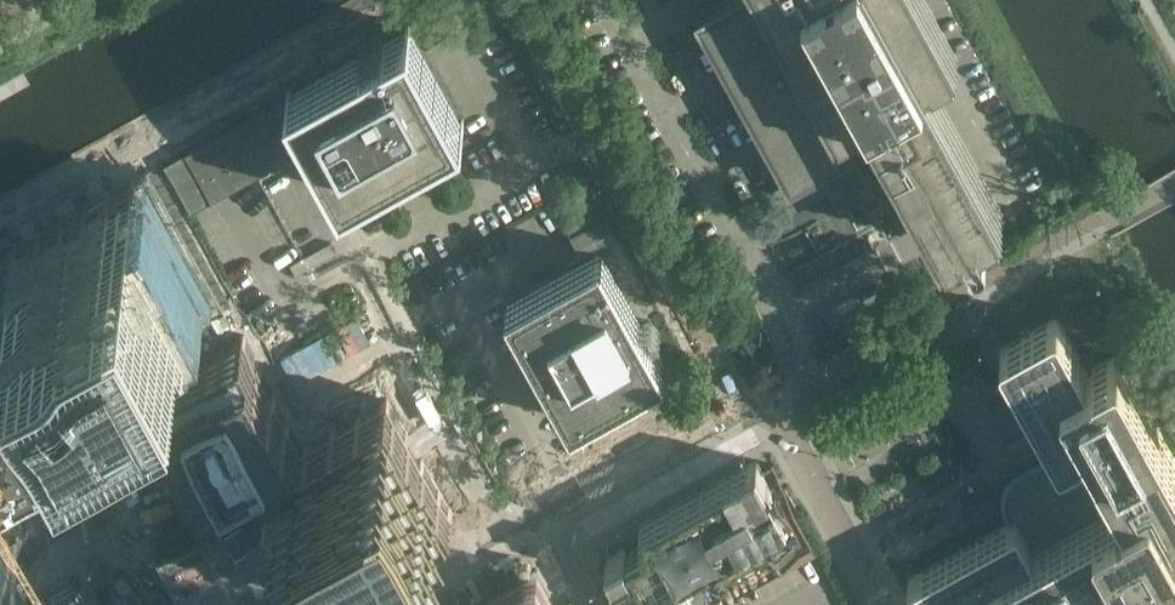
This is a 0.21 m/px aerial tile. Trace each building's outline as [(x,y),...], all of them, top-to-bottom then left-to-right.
[(921,0),(731,0),(701,16),(792,181),(827,162),(829,167),(844,158),(842,154),(846,152),(831,126),(839,121),(840,123),(863,111),(862,109),(869,105),(947,245),(967,234),(972,243),(973,245),(975,246),(977,247),(979,247),(981,247),(984,246),(985,244),(986,242),(987,240),(987,239),(987,238),(986,236),(986,235),(981,226),(1001,216),(923,76),(931,72),(932,74),(955,61),(921,0)] [(460,123),(408,29),(291,94),(165,164),(191,211),(317,142),(343,188),(394,160),(400,170),(415,162),(409,152),(460,123)] [(0,254),(0,291),(81,436),(175,604),(280,604),(451,511),(375,376),(375,375),(296,419),(156,168),(0,254)] [(665,368),(627,299),(647,288),(589,182),(553,201),(585,260),(507,303),(571,420),(665,368)] [(81,436),(0,291),(0,481),(81,436)] [(1120,359),(1119,358),(1117,357),(1116,357),(1114,357),(1092,369),(1093,371),(1088,374),(1059,321),(1058,321),(1057,320),(1056,319),(1055,319),(1053,320),(1002,348),(1001,349),(1001,351),(1001,352),(1001,353),(1058,456),(1058,457),(1059,458),(1060,458),(1061,458),(1063,458),(1067,456),(1075,470),(1063,476),(1063,475),(1061,473),(1060,472),(1058,472),(1056,471),(1055,471),(1052,472),(1050,473),(1049,474),(1048,475),(1047,477),(1047,479),(1046,480),(1047,482),(1047,483),(1048,485),(1023,499),(1016,521),(1015,521),(1013,521),(910,578),(909,579),(908,580),(908,581),(908,582),(908,583),(908,584),(920,604),(1174,604),(1174,459),(1120,359)] [(979,342),(838,418),(852,444),(967,381),(1009,457),(1035,444),(979,342)] [(794,544),(781,521),(787,518),(787,517),(787,516),(775,493),(780,490),(781,490),(782,489),(782,488),(783,486),(783,485),(782,484),(782,483),(780,482),(779,481),(777,481),(776,481),(770,484),(758,462),(757,461),(756,461),(640,525),(640,526),(640,527),(647,539),(626,550),(625,549),(624,549),(608,558),(607,559),(606,560),(605,565),(607,570),(613,572),(614,572),(617,578),(611,581),(611,582),(623,604),(697,604),(689,591),(699,586),(704,588),(706,593),(794,544)] [(495,604),(550,604),(537,582),(495,604)]
